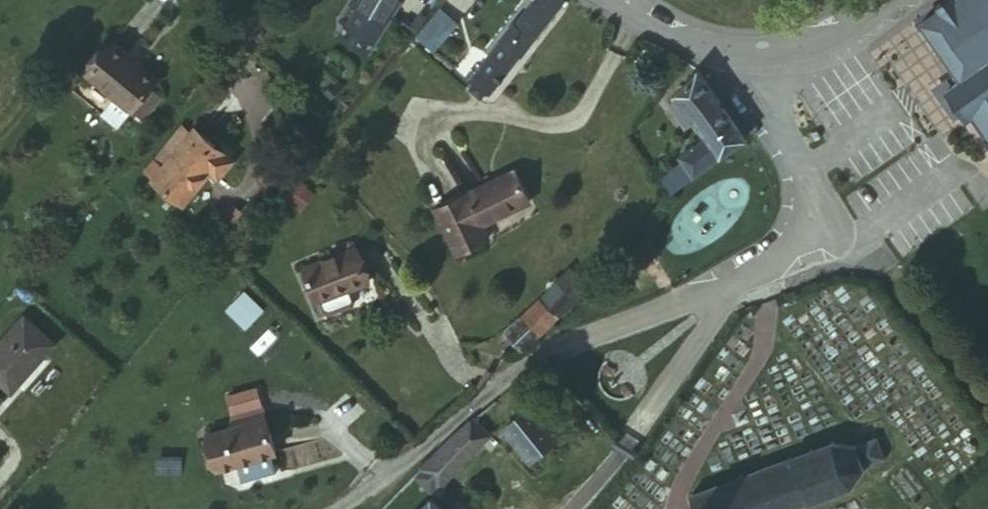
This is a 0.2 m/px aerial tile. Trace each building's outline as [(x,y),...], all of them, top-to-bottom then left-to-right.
[(379,21),(391,0),(363,0),(362,2),(359,0),(356,0),(352,6),(357,9),(379,21)] [(465,83),(484,98),(558,1),(556,0),(531,0),(512,27),(508,24),(465,83)] [(950,5),(947,1),(932,11),(936,15),(917,26),(950,73),(958,85),(945,95),(962,120),(966,127),(975,120),(987,139),(987,0),(957,0),(950,5)] [(433,47),(456,16),(438,2),(415,34),(433,47)] [(368,39),(379,21),(357,9),(347,28),(368,39)] [(119,125),(133,108),(149,90),(157,81),(137,61),(114,40),(89,70),(118,95),(103,111),(119,125)] [(716,161),(741,143),(694,72),(671,97),(705,145),(716,161)] [(951,127),(962,120),(945,95),(958,85),(950,73),(928,89),(951,127)] [(149,90),(133,108),(144,117),(159,99),(149,90)] [(147,190),(176,210),(199,174),(207,179),(221,158),(183,134),(147,190)] [(137,183),(147,190),(179,140),(170,135),(137,183)] [(705,145),(681,164),(691,181),(716,161),(705,145)] [(488,175),(467,185),(432,200),(450,240),(484,226),(481,217),(529,196),(515,163),(488,175)] [(655,183),(669,197),(691,181),(681,164),(655,183)] [(488,233),(484,226),(450,240),(453,247),(488,233)] [(343,292),(362,285),(351,253),(301,270),(312,302),(314,301),(343,292)] [(535,303),(551,319),(585,282),(571,267),(535,303)] [(244,326),(263,306),(243,288),(225,308),(244,326)] [(343,292),(314,301),(317,312),(322,314),(344,307),(346,302),(343,292)] [(519,351),(551,319),(535,303),(503,336),(519,351)] [(20,322),(0,344),(0,375),(15,388),(51,349),(20,322)] [(0,375),(0,392),(7,398),(15,388),(0,375)] [(226,397),(230,409),(256,402),(253,390),(226,397)] [(533,463),(561,441),(536,411),(508,433),(533,463)] [(208,471),(271,453),(261,419),(199,436),(208,471)] [(460,434),(427,468),(427,469),(441,483),(443,485),(490,439),(473,423),(460,434)] [(878,473),(871,452),(856,457),(853,452),(846,453),(847,457),(832,456),(831,449),(824,452),(826,457),(791,469),(790,464),(785,467),(786,471),(767,477),(766,472),(758,474),(759,478),(739,485),(737,481),(729,483),(731,489),(714,494),(712,491),(704,493),(705,498),(690,503),(688,497),(682,500),(685,508),(806,508),(805,507),(837,496),(839,501),(846,500),(844,495),(853,485),(856,481),(858,484),(864,483),(864,478),(878,473)] [(441,483),(427,469),(420,476),(433,490),(441,483)]
